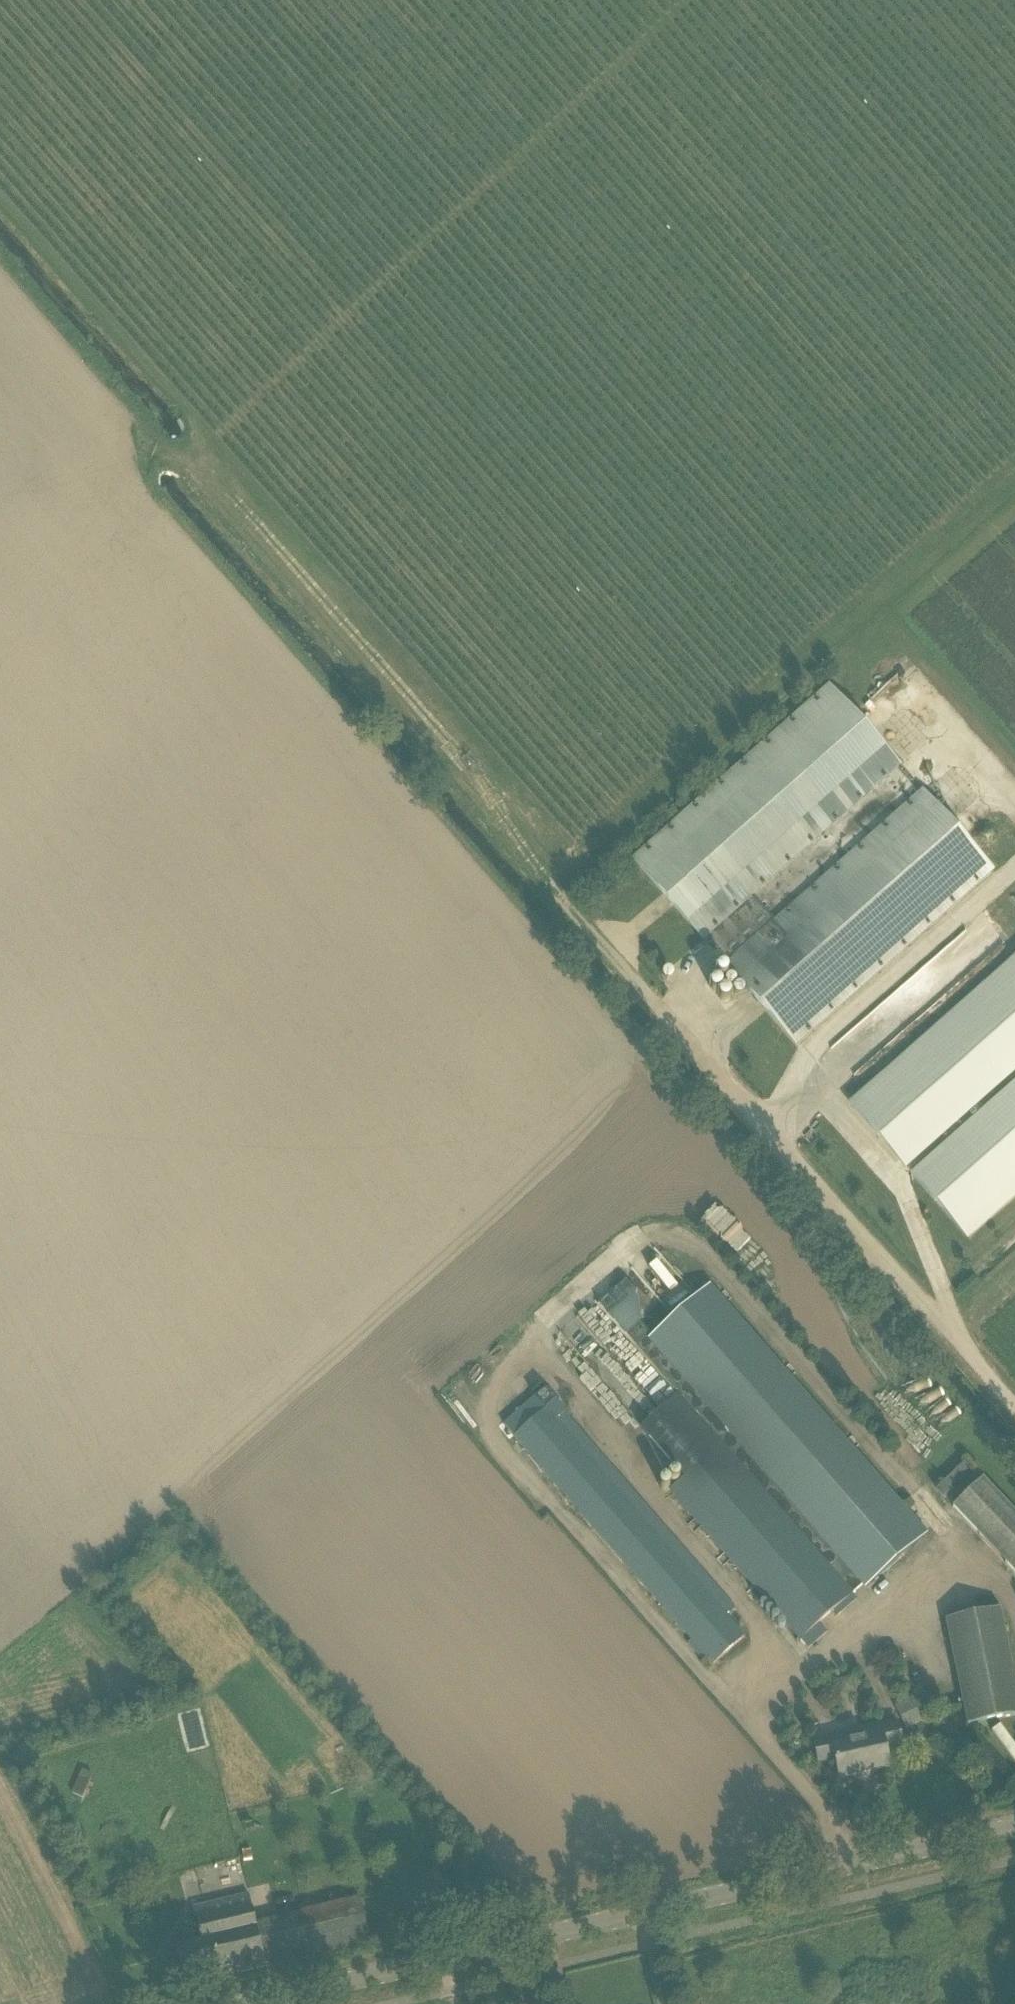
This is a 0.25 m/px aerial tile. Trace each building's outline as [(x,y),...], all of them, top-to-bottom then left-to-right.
[(828,686),(625,858),(700,945),(708,938),(727,960),(774,920),(753,895),(900,770),(828,686)] [(849,1095),(850,1113),(908,1180),(908,1178),(963,1242),(1014,1197),(1014,954),(849,1095)] [(740,1251),(753,1236),(719,1207),(706,1222),(740,1251)] [(626,1336),(678,1395),(641,1427),(685,1478),(670,1491),(801,1640),(809,1650),(828,1634),(819,1625),(853,1595),(852,1594),(862,1586),(865,1590),(928,1535),(710,1285),(651,1336),(640,1324),(626,1336)] [(546,1409),(514,1437),(713,1665),(745,1637),(742,1634),(645,1523),(654,1515),(623,1480),(614,1488),(546,1409)] [(944,1499),(972,1471),(964,1463),(936,1491),(944,1499)] [(983,1480),(953,1508),(1014,1574),(1014,1515),(983,1480)] [(1000,1610),(946,1622),(968,1726),(1014,1716),(1014,1681),(1000,1610)] [(914,1698),(894,1707),(906,1731),(925,1722),(914,1698)] [(886,1752),(902,1749),(897,1723),(879,1728),(814,1742),(819,1763),(835,1760),(839,1779),(890,1768),(886,1752)] [(93,1775),(82,1770),(72,1794),(82,1799),(93,1775)] [(251,1851),(242,1852),(244,1862),(252,1860),(251,1851)] [(371,1943),(361,1899),(257,1925),(250,1896),(205,1906),(203,1897),(192,1900),(194,1909),(202,1942),(178,1948),(185,1978),(235,1966),(237,1975),(267,1968),(371,1943)]
